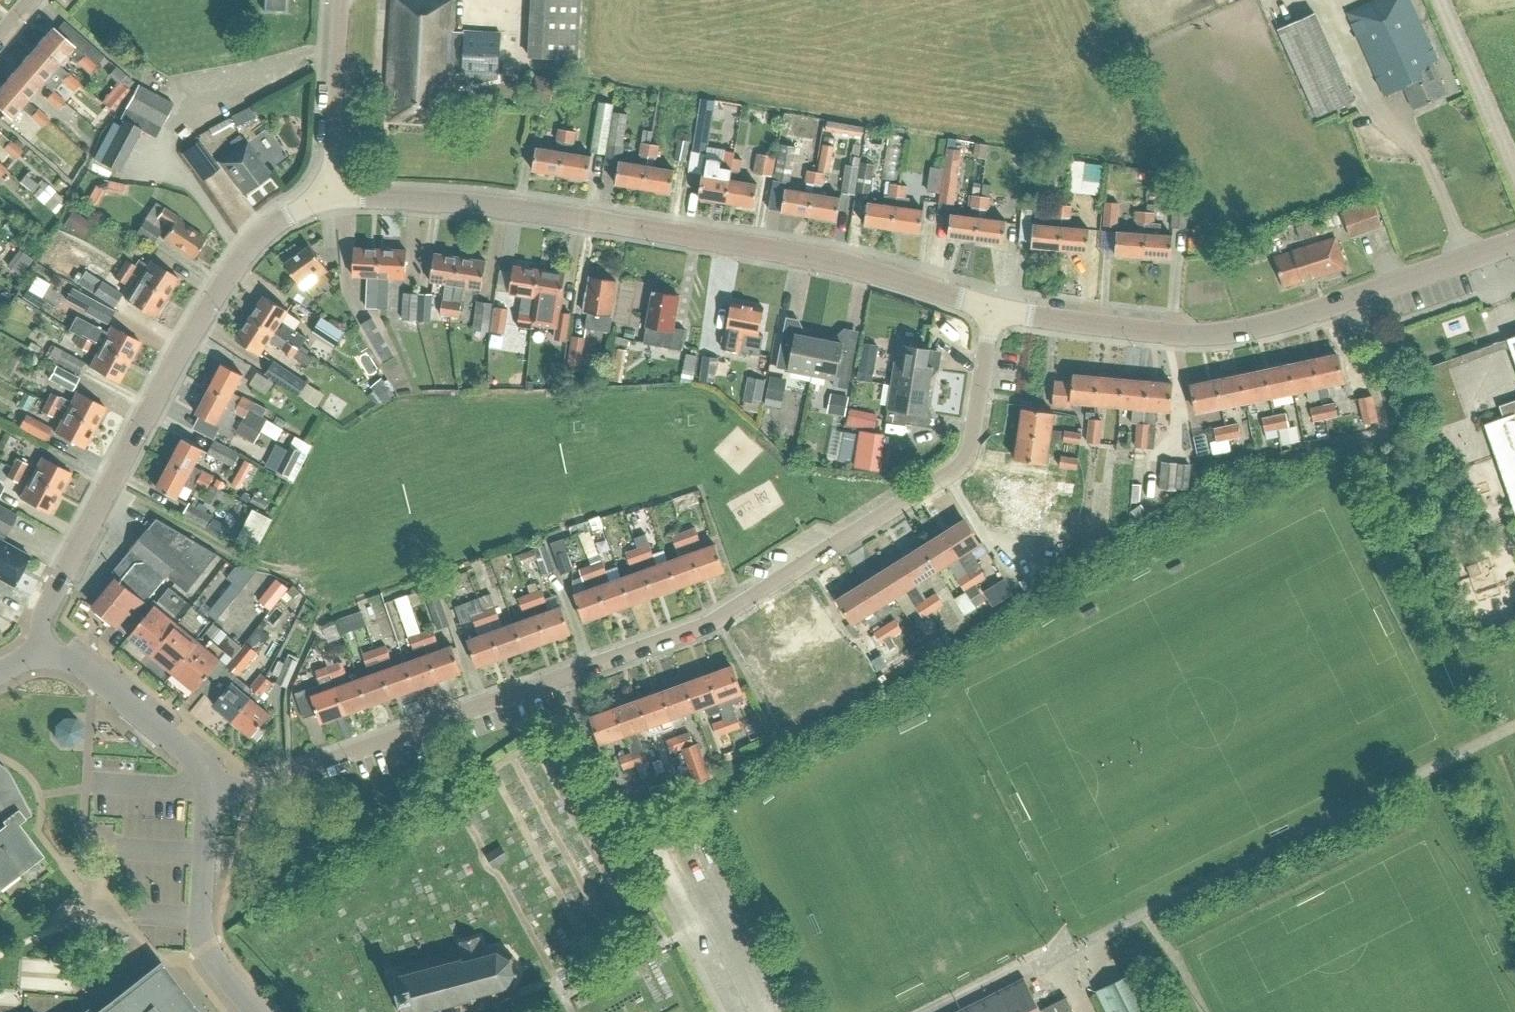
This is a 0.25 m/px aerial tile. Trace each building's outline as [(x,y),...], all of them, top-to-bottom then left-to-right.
[(263,10),(285,11),(286,0),(263,0),(263,10)] [(404,0),(393,0),(388,86),(392,86),(391,117),(445,120),(446,89),(450,90),(451,73),(498,75),(500,34),(453,32),(455,0),(411,0),(404,0)] [(529,70),(554,71),(555,58),(578,59),(581,0),(533,0),(529,70)] [(1346,13),(1383,93),(1402,84),(1413,107),(1445,92),(1431,60),(1436,58),(1409,0),(1374,0),(1346,13)] [(1314,12),(1277,29),(1317,116),(1354,99),(1314,12)] [(72,42),(52,25),(36,43),(57,61),(65,53),(69,56),(70,55),(90,73),(105,55),(80,33),(72,42)] [(36,43),(20,62),(41,80),(53,90),(61,80),(73,91),(80,83),(56,63),(57,61),(36,43)] [(20,62),(4,80),(25,99),(34,89),(41,80),(20,62)] [(571,81),(555,79),(535,76),(533,91),(552,93),(552,89),(569,92),(571,81)] [(36,109),(25,99),(4,80),(0,85),(0,110),(9,117),(19,106),(30,116),(36,109)] [(129,89),(128,88),(123,84),(123,85),(118,80),(102,100),(112,109),(129,89)] [(118,170),(140,130),(155,138),(161,126),(173,103),(138,84),(119,119),(121,120),(100,160),(118,170)] [(46,99),(58,109),(65,100),(53,90),(46,99)] [(700,97),(692,151),(706,154),(707,154),(716,100),(700,97)] [(606,154),(609,133),(613,103),(608,102),(599,101),(591,152),(595,152),(606,154)] [(249,106),(230,116),(236,127),(255,117),(249,106)] [(37,109),(30,116),(42,127),(49,119),(37,109)] [(605,164),(618,166),(619,160),(621,160),(628,114),(613,112),(605,164)] [(865,126),(828,120),(826,130),(863,136),(865,126)] [(180,140),(192,133),(187,125),(175,132),(180,140)] [(558,140),(556,150),(535,146),(532,169),(560,173),(567,130),(559,128),(557,140),(558,140)] [(572,152),(573,143),(575,143),(577,131),(567,130),(560,173),(588,178),(591,155),(572,152)] [(639,163),(621,160),(619,160),(618,166),(615,182),(643,187),(650,144),(651,144),(652,131),(643,130),(642,142),(640,154),(641,154),(639,163)] [(10,141),(2,134),(1,135),(0,134),(0,145),(3,148),(15,159),(22,151),(10,140),(10,141)] [(245,139),(244,140),(239,134),(229,142),(233,148),(217,159),(241,192),(269,171),(245,139)] [(821,194),(823,184),(824,184),(826,172),(830,173),(835,145),(834,145),(835,137),(826,136),(824,144),(821,159),(819,168),(817,167),(809,215),(836,220),(840,197),(821,194)] [(201,137),(183,149),(201,176),(218,165),(201,137)] [(856,194),(857,191),(860,166),(860,162),(861,157),(859,156),(861,144),(854,143),(852,156),(851,156),(850,165),(847,164),(843,192),(856,194)] [(656,166),(657,157),(658,157),(660,145),(651,144),(650,144),(643,187),(670,192),(674,169),(656,166)] [(781,144),(776,177),(787,179),(790,158),(795,159),(796,146),(781,144)] [(754,172),(773,176),(776,156),(758,153),(754,172)] [(707,154),(706,154),(704,164),(702,174),(698,196),(726,201),(733,158),(725,157),(707,154)] [(963,157),(959,192),(974,194),(977,159),(963,157)] [(738,180),(740,171),(743,160),(733,158),(726,201),(753,206),(757,183),(738,180)] [(874,164),(860,162),(860,166),(857,191),(870,194),(874,164)] [(36,175),(54,187),(62,175),(44,163),(36,175)] [(807,182),(806,192),(784,188),(781,210),(809,215),(817,167),(808,166),(806,181),(807,182)] [(930,166),(926,191),(938,192),(942,167),(930,166)] [(19,182),(32,192),(39,184),(29,176),(31,174),(28,171),(19,182)] [(907,197),(908,186),(909,181),(910,173),(901,172),(899,184),(898,184),(892,229),(920,232),(923,210),(909,208),(910,198),(907,197)] [(944,175),(940,203),(953,204),(958,178),(944,175)] [(54,211),(64,198),(55,190),(43,180),(33,194),(46,206),(54,211)] [(124,184),(108,180),(95,185),(87,199),(96,204),(104,191),(106,190),(122,193),(124,184)] [(864,225),(892,229),(898,184),(890,183),(889,194),(885,194),(884,204),(867,202),(864,225)] [(973,207),(971,216),(950,214),(947,236),(975,239),(981,196),(972,195),(971,206),(973,207)] [(987,218),(988,208),(989,208),(990,197),(981,196),(975,239),(1003,243),(1006,220),(987,218)] [(1171,214),(1173,203),(1157,200),(1155,211),(1171,214)] [(1119,202),(1116,202),(1105,201),(1103,225),(1118,226),(1119,202)] [(1174,226),(1189,226),(1189,202),(1174,201),(1174,226)] [(180,217),(162,205),(156,202),(145,218),(135,233),(152,244),(160,231),(163,233),(161,237),(191,257),(204,237),(178,220),(180,217)] [(1350,238),(1381,227),(1373,202),(1342,212),(1350,238)] [(1030,246),(1058,249),(1063,205),(1054,204),(1054,212),(1047,211),(1036,211),(1035,224),(1032,224),(1030,246)] [(1070,227),(1070,220),(1070,217),(1071,217),(1072,205),(1063,205),(1058,249),(1087,252),(1089,229),(1070,227)] [(63,224),(83,237),(91,223),(71,211),(63,224)] [(1137,222),(1137,232),(1116,231),(1115,254),(1143,255),(1146,211),(1137,211),(1137,222)] [(1160,234),(1161,224),(1155,223),(1156,212),(1146,211),(1143,255),(1171,257),(1172,235),(1160,234)] [(1301,240),(1311,237),(1316,235),(1313,222),(1306,224),(1297,227),(1301,240)] [(1293,251),(1274,257),(1282,286),(1301,280),(1300,277),(1312,274),(1313,278),(1344,268),(1334,238),(1293,251)] [(33,242),(25,250),(32,256),(39,248),(33,242)] [(327,270),(309,245),(284,263),(298,283),(311,273),(315,278),(327,270)] [(370,307),(379,308),(378,308),(380,276),(379,276),(381,248),(354,247),(353,275),(368,276),(366,307),(370,307)] [(379,308),(388,308),(389,293),(388,293),(389,277),(405,278),(406,250),(381,248),(379,276),(380,276),(378,308),(379,308)] [(30,261),(20,252),(8,266),(18,275),(30,261)] [(446,283),(444,299),(443,299),(441,315),(451,316),(460,256),(434,252),(430,280),(446,283)] [(461,302),(465,286),(481,288),(485,260),(460,256),(451,316),(459,317),(462,302),(461,302)] [(138,260),(135,265),(125,259),(120,268),(137,278),(165,297),(178,276),(150,258),(146,264),(138,260)] [(42,279),(56,284),(62,266),(48,261),(42,279)] [(531,328),(532,324),(540,268),(514,264),(509,293),(526,296),(521,326),(531,328)] [(130,275),(137,278),(125,297),(153,315),(165,297),(137,278),(120,268),(115,277),(125,283),(130,275)] [(540,268),(532,324),(554,327),(553,338),(567,340),(570,316),(559,315),(561,301),(565,272),(540,268)] [(76,283),(93,293),(98,286),(89,281),(82,275),(76,283)] [(583,310),(589,311),(587,326),(609,329),(616,280),(590,276),(588,292),(585,291),(583,310)] [(98,286),(93,293),(93,294),(113,307),(122,293),(102,280),(98,286)] [(287,293),(305,305),(311,297),(295,281),(287,293)] [(72,287),(66,297),(76,303),(82,292),(72,287)] [(643,343),(682,350),(686,328),(673,326),(679,294),(668,292),(669,290),(663,288),(656,288),(656,290),(652,289),(650,299),(651,299),(643,343)] [(114,310),(82,292),(76,303),(108,321),(114,310)] [(404,292),(403,319),(421,320),(418,307),(419,293),(404,292)] [(434,294),(419,293),(418,307),(421,320),(432,320),(434,294)] [(305,338),(280,321),(287,310),(263,294),(249,316),(298,348),(305,338)] [(512,298),(508,324),(518,325),(522,300),(512,298)] [(477,300),(473,329),(489,331),(493,302),(477,300)] [(722,348),(760,354),(763,335),(759,335),(764,307),(731,301),(725,333),(722,335),(721,342),(723,343),(722,348)] [(496,307),(492,331),(506,333),(510,309),(496,307)] [(92,341),(99,345),(99,344),(106,332),(75,316),(68,329),(81,336),(92,341)] [(268,340),(293,356),(308,366),(312,357),(298,348),(249,316),(235,338),(259,354),(268,340)] [(362,323),(373,345),(382,362),(394,356),(384,339),(373,317),(362,323)] [(312,331),(336,346),(344,334),(320,319),(312,331)] [(106,332),(99,344),(128,360),(139,339),(110,324),(106,332)] [(788,370),(812,374),(818,337),(795,333),(794,339),(782,336),(776,367),(788,369),(788,370)] [(575,335),(570,362),(581,364),(586,337),(575,335)] [(92,341),(81,336),(76,344),(87,350),(92,341)] [(1507,339),(1514,362),(1514,336),(1507,339)] [(619,337),(618,348),(627,349),(628,339),(619,337)] [(842,342),(818,337),(812,374),(834,378),(833,385),(847,387),(855,350),(841,348),(842,342)] [(856,379),(873,382),(879,344),(862,342),(856,379)] [(895,361),(891,383),(928,389),(932,366),(926,365),(928,348),(896,343),(894,361),(895,361)] [(88,365),(118,380),(128,360),(99,344),(99,345),(88,365)] [(628,350),(627,349),(618,348),(612,379),(623,381),(628,350)] [(84,362),(61,350),(56,361),(79,373),(84,362)] [(720,364),(730,367),(734,353),(723,350),(720,364)] [(687,352),(684,369),(695,371),(698,354),(687,352)] [(1337,354),(1312,359),(1318,387),(1319,387),(1343,382),(1337,354)] [(704,355),(700,379),(714,381),(718,357),(704,355)] [(1288,364),(1294,392),(1306,389),(1309,400),(1321,397),(1319,387),(1318,387),(1312,359),(1288,364)] [(274,361),(267,372),(266,373),(299,395),(307,382),(274,361)] [(221,363),(208,388),(249,409),(253,401),(243,396),(232,391),(242,373),(221,363)] [(1288,364),(1264,369),(1270,397),(1294,392),(1288,364)] [(56,365),(49,379),(72,391),(79,377),(56,365)] [(1264,369),(1240,374),(1246,402),(1270,397),(1264,369)] [(1072,407),(1072,402),(1095,404),(1098,376),(1073,374),(1072,382),(1055,381),(1053,405),(1072,407)] [(1240,374),(1216,379),(1222,406),(1246,402),(1240,374)] [(783,401),(787,378),(771,375),(767,398),(783,401)] [(748,376),(744,400),(761,404),(766,380),(748,376)] [(1095,404),(1120,406),(1123,378),(1098,376),(1095,404)] [(384,378),(372,388),(379,397),(391,387),(384,378)] [(1132,423),(1137,423),(1135,447),(1142,447),(1148,380),(1123,378),(1120,406),(1133,407),(1132,423)] [(1191,384),(1197,411),(1222,406),(1216,379),(1191,384)] [(1154,448),(1157,409),(1171,410),(1173,383),(1148,380),(1142,447),(1148,448),(1154,448)] [(891,383),(886,419),(917,424),(919,412),(925,413),(928,389),(891,383)] [(267,420),(249,410),(249,409),(208,388),(196,412),(216,423),(215,423),(227,429),(232,427),(236,420),(234,415),(236,413),(245,417),(243,421),(261,431),(267,420)] [(50,393),(46,401),(93,426),(104,405),(76,390),(70,401),(60,395),(59,397),(50,393)] [(826,412),(845,415),(848,395),(830,392),(826,412)] [(1359,398),(1365,424),(1379,420),(1373,394),(1359,398)] [(1514,512),(1514,400),(1499,405),(1503,418),(1485,424),(1514,512)] [(57,408),(64,411),(54,430),(83,445),(93,426),(46,401),(41,410),(52,417),(57,408)] [(1335,402),(1323,405),(1326,419),(1338,416),(1335,402)] [(1326,419),(1323,405),(1311,407),(1314,421),(1317,421),(1326,419)] [(877,414),(850,408),(846,425),(874,431),(877,414)] [(1119,437),(1117,409),(1104,410),(1106,438),(1119,437)] [(1088,431),(1102,431),(1102,419),(1095,419),(1095,412),(1087,411),(1086,417),(1090,417),(1090,418),(1089,418),(1088,431)] [(1287,412),(1274,415),(1276,429),(1290,426),(1287,412)] [(17,427),(44,441),(51,427),(25,413),(17,427)] [(5,429),(9,416),(0,414),(0,428),(5,429)] [(1274,415),(1262,417),(1265,431),(1276,429),(1274,415)] [(1238,422),(1226,425),(1229,439),(1241,436),(1238,422)] [(263,431),(277,439),(282,432),(268,423),(263,431)] [(1022,424),(1013,441),(1046,459),(1056,441),(1022,424)] [(1231,451),(1229,439),(1226,425),(1214,428),(1217,441),(1210,442),(1213,454),(1231,451)] [(879,471),(884,433),(859,430),(853,467),(879,471)] [(850,462),(856,433),(844,431),(838,460),(850,462)] [(1102,431),(1088,431),(1087,443),(1101,444),(1102,431)] [(203,470),(193,465),(203,447),(182,436),(169,461),(211,483),(214,476),(203,470)] [(241,453),(221,442),(215,439),(208,453),(233,467),(241,453)] [(1013,441),(1004,460),(1037,477),(1046,459),(1013,441)] [(288,450),(278,470),(290,477),(303,451),(290,445),(288,450)] [(260,449),(250,478),(263,482),(273,453),(260,449)] [(22,473),(29,477),(30,475),(59,491),(70,470),(41,455),(37,462),(29,457),(26,463),(16,458),(12,466),(23,472),(22,473)] [(1069,466),(1082,467),(1083,458),(1070,457),(1069,466)] [(1004,460),(995,477),(1028,494),(1037,477),(1004,460)] [(206,492),(210,483),(211,483),(169,461),(156,486),(177,497),(184,483),(195,490),(196,487),(206,492)] [(1177,490),(1177,488),(1176,488),(1178,463),(1162,461),(1160,489),(1177,490)] [(1176,488),(1177,488),(1189,489),(1191,464),(1178,463),(1176,488)] [(17,482),(22,473),(23,472),(12,466),(6,477),(17,482)] [(1081,477),(1082,467),(1069,466),(1068,475),(1081,477)] [(49,511),(59,491),(30,475),(29,477),(19,496),(49,511)] [(995,477),(985,495),(1019,512),(1028,494),(995,477)] [(1133,484),(1131,503),(1140,504),(1141,484),(1133,484)] [(985,495),(977,513),(1010,531),(1019,512),(985,495)] [(1066,500),(1065,510),(1078,511),(1079,501),(1066,500)] [(207,528),(208,527),(221,534),(227,524),(213,518),(214,515),(190,502),(183,515),(207,528)] [(1141,504),(1131,511),(1135,518),(1145,511),(1141,504)] [(0,506),(0,578),(12,585),(28,556),(1,541),(16,515),(0,506)] [(266,531),(272,519),(253,508),(246,521),(266,531)] [(1078,511),(1065,510),(1065,519),(1078,520),(1078,511)] [(134,615),(145,602),(167,575),(187,592),(204,570),(218,553),(156,517),(110,573),(115,578),(93,605),(117,624),(129,611),(134,615)] [(965,519),(943,533),(958,556),(979,542),(965,519)] [(703,548),(700,540),(695,527),(683,531),(700,578),(723,570),(714,545),(703,548)] [(677,548),(680,557),(667,561),(676,586),(700,578),(683,531),(672,535),(677,548)] [(937,569),(947,563),(965,591),(966,591),(976,606),(985,600),(975,584),(976,584),(968,572),(958,556),(943,533),(923,546),(937,569)] [(568,551),(563,538),(551,543),(554,554),(561,574),(574,569),(568,551)] [(1071,545),(1059,540),(1055,548),(1066,554),(1071,545)] [(667,561),(658,565),(649,543),(636,547),(653,595),(676,586),(667,561)] [(547,544),(534,548),(542,573),(555,569),(547,544)] [(575,565),(589,565),(588,544),(574,544),(575,565)] [(902,559),(916,582),(937,569),(923,546),(902,559)] [(626,551),(634,573),(621,578),(630,603),(653,595),(636,547),(626,551)] [(915,606),(916,606),(923,617),(934,610),(926,598),(916,582),(902,559),(881,572),(895,595),(905,589),(915,606)] [(1466,565),(1471,577),(1482,573),(1478,560),(1466,565)] [(607,572),(606,572),(602,561),(590,566),(607,611),(630,603),(621,578),(611,581),(607,572)] [(232,582),(241,589),(241,590),(257,570),(246,564),(236,566),(227,577),(232,582)] [(584,580),(588,589),(574,595),(583,620),(607,611),(590,566),(579,570),(582,581),(584,580)] [(978,566),(968,572),(976,584),(986,577),(978,566)] [(881,572),(860,585),(875,608),(895,595),(881,572)] [(264,606),(270,610),(275,604),(288,587),(276,578),(259,599),(258,601),(264,606)] [(983,591),(987,598),(989,601),(992,606),(1012,592),(1010,589),(1007,584),(1003,578),(983,591)] [(215,619),(241,589),(232,582),(232,581),(206,612),(215,619)] [(860,624),(857,619),(865,615),(871,624),(880,618),(874,609),(875,608),(860,585),(839,599),(854,623),(848,626),(853,634),(859,631),(856,626),(860,624)] [(169,586),(155,603),(129,634),(151,652),(176,621),(181,615),(191,604),(169,586)] [(551,610),(547,601),(542,588),(529,593),(537,615),(546,640),(570,631),(561,606),(551,610)] [(438,591),(426,595),(438,629),(451,625),(438,591)] [(500,618),(496,606),(491,592),(478,597),(500,657),(523,648),(514,623),(503,627),(500,618)] [(936,592),(926,598),(934,610),(944,604),(936,592)] [(534,606),(529,593),(528,593),(519,597),(518,597),(523,610),(534,606)] [(408,594),(397,598),(410,636),(420,632),(421,632),(408,594)] [(474,619),(476,626),(480,636),(467,640),(476,665),(500,657),(478,597),(455,606),(461,623),(474,619)] [(151,652),(172,671),(198,640),(191,634),(194,630),(197,633),(209,620),(191,604),(181,615),(176,621),(151,652)] [(823,610),(804,622),(822,652),(841,640),(823,610)] [(523,648),(546,640),(537,615),(514,623),(523,648)] [(895,619),(885,625),(892,637),(903,630),(895,619)] [(198,640),(172,671),(194,689),(220,658),(228,664),(243,646),(214,622),(199,640),(198,640)] [(804,622),(785,634),(803,664),(822,652),(804,622)] [(892,637),(885,625),(873,633),(869,627),(861,631),(865,638),(864,638),(873,650),(874,649),(880,657),(897,646),(891,638),(892,637)] [(426,645),(430,654),(428,654),(437,679),(461,670),(452,646),(442,649),(433,627),(421,632),(420,632),(425,645),(426,645)] [(415,649),(425,645),(420,632),(410,636),(415,649)] [(785,634),(766,646),(784,676),(803,664),(785,634)] [(949,643),(943,634),(926,645),(932,654),(949,643)] [(245,642),(243,646),(228,664),(238,673),(256,650),(245,642)] [(395,666),(391,657),(392,657),(387,644),(374,649),(390,696),(414,687),(405,663),(395,666)] [(418,658),(405,663),(414,687),(437,679),(428,654),(430,654),(426,645),(425,645),(415,649),(418,658)] [(363,653),(371,675),(358,679),(367,704),(390,696),(374,649),(363,653)] [(288,687),(299,661),(301,657),(289,652),(288,656),(287,656),(284,662),(279,675),(276,682),(288,687)] [(273,673),(279,675),(284,662),(279,660),(273,673)] [(339,663),(328,667),(332,678),(344,712),(367,704),(358,679),(347,683),(344,674),(343,674),(339,663)] [(320,680),(324,692),(312,696),(309,687),(295,693),(303,718),(317,713),(320,721),(344,712),(332,678),(328,667),(327,665),(316,670),(319,680),(320,680)] [(732,666),(708,675),(721,710),(724,718),(736,714),(733,703),(744,699),(732,666)] [(255,681),(266,689),(272,682),(262,673),(255,681)] [(250,687),(251,686),(237,675),(213,703),(232,719),(255,691),(250,687)] [(694,708),(707,704),(711,714),(721,710),(708,675),(685,683),(694,708)] [(849,679),(841,684),(848,695),(856,690),(849,679)] [(255,681),(251,686),(250,687),(255,691),(232,719),(251,735),(270,713),(261,705),(270,694),(265,691),(266,689),(255,681)] [(688,722),(684,712),(694,708),(685,683),(662,691),(675,727),(688,722)] [(848,695),(841,684),(833,689),(840,700),(848,695)] [(648,725),(661,720),(665,731),(675,727),(662,691),(639,700),(639,701),(648,725)] [(639,700),(616,708),(625,733),(631,751),(636,765),(648,761),(643,747),(637,729),(648,725),(639,701),(639,700)] [(806,705),(813,717),(821,712),(814,701),(806,705)] [(805,722),(813,717),(806,705),(798,710),(805,722)] [(601,742),(625,733),(616,708),(592,717),(601,742)] [(736,714),(724,718),(730,732),(741,728),(736,714)] [(713,722),(718,736),(730,732),(724,718),(713,722)] [(684,756),(687,755),(695,778),(703,775),(709,773),(698,743),(694,744),(689,731),(678,735),(683,748),(682,749),(684,756)] [(671,753),(672,752),(682,749),(683,748),(678,735),(666,739),(671,753)] [(625,769),(636,765),(631,751),(620,755),(625,769)] [(4,803),(11,812),(3,818),(10,826),(0,834),(0,886),(41,855),(16,823),(24,818),(19,812),(25,807),(8,775),(3,768),(0,766),(0,806),(4,803)] [(666,773),(647,780),(653,795),(672,788),(666,773)] [(143,807),(143,796),(124,796),(123,806),(143,807)] [(509,858),(500,845),(486,854),(494,867),(509,858)] [(459,1006),(458,1002),(471,999),(472,1002),(474,1002),(474,1000),(478,999),(476,994),(492,990),(493,995),(497,994),(496,990),(506,987),(509,990),(511,987),(508,984),(514,975),(519,975),(518,971),(514,971),(513,960),(515,958),(511,955),(509,958),(500,951),(501,948),(496,947),(494,952),(486,954),(484,949),(482,950),(478,936),(461,941),(464,955),(462,956),(462,954),(459,955),(460,959),(447,963),(446,959),(443,959),(444,964),(431,967),(430,963),(427,964),(428,968),(415,972),(414,967),(411,968),(412,973),(395,977),(393,975),(392,977),(395,979),(404,1011),(421,1011),(422,1011),(426,1011),(439,1007),(440,1011),(443,1010),(442,1006),(455,1003),(456,1007),(459,1006)] [(158,966),(98,1011),(195,1011),(158,966)] [(1095,991),(1106,1011),(1153,1011),(1133,972),(1095,991)] [(1065,997),(1051,1004),(1040,1010),(1023,977),(953,1011),(1073,1011),(1065,997)]
